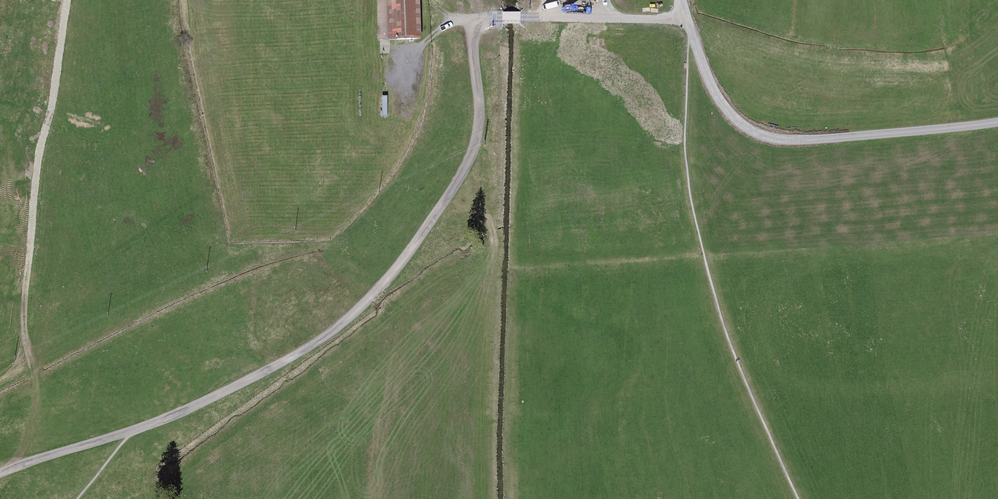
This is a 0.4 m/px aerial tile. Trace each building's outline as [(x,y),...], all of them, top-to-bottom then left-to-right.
[(377,0),(378,43),(423,41),(422,0),(389,0),(377,0)]
